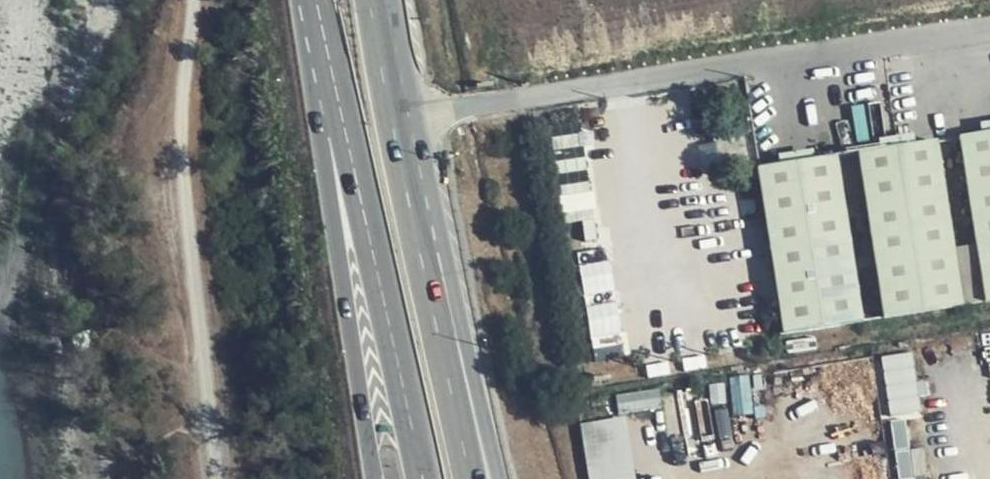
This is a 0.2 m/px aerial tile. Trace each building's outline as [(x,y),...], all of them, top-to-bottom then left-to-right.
[(962,138),(985,302),(989,301),(989,134),(962,138)] [(958,305),(934,142),(857,153),(883,318),(958,305)] [(861,322),(834,158),(759,169),(784,334),(861,322)] [(585,296),(616,291),(611,258),(580,263),(585,296)] [(588,306),(597,359),(627,354),(618,301),(588,306)] [(916,353),(885,355),(889,413),(920,411),(916,353)] [(589,478),(636,478),(629,416),(583,421),(589,478)] [(900,478),(929,478),(926,447),(910,449),(909,441),(897,442),(900,478)]
